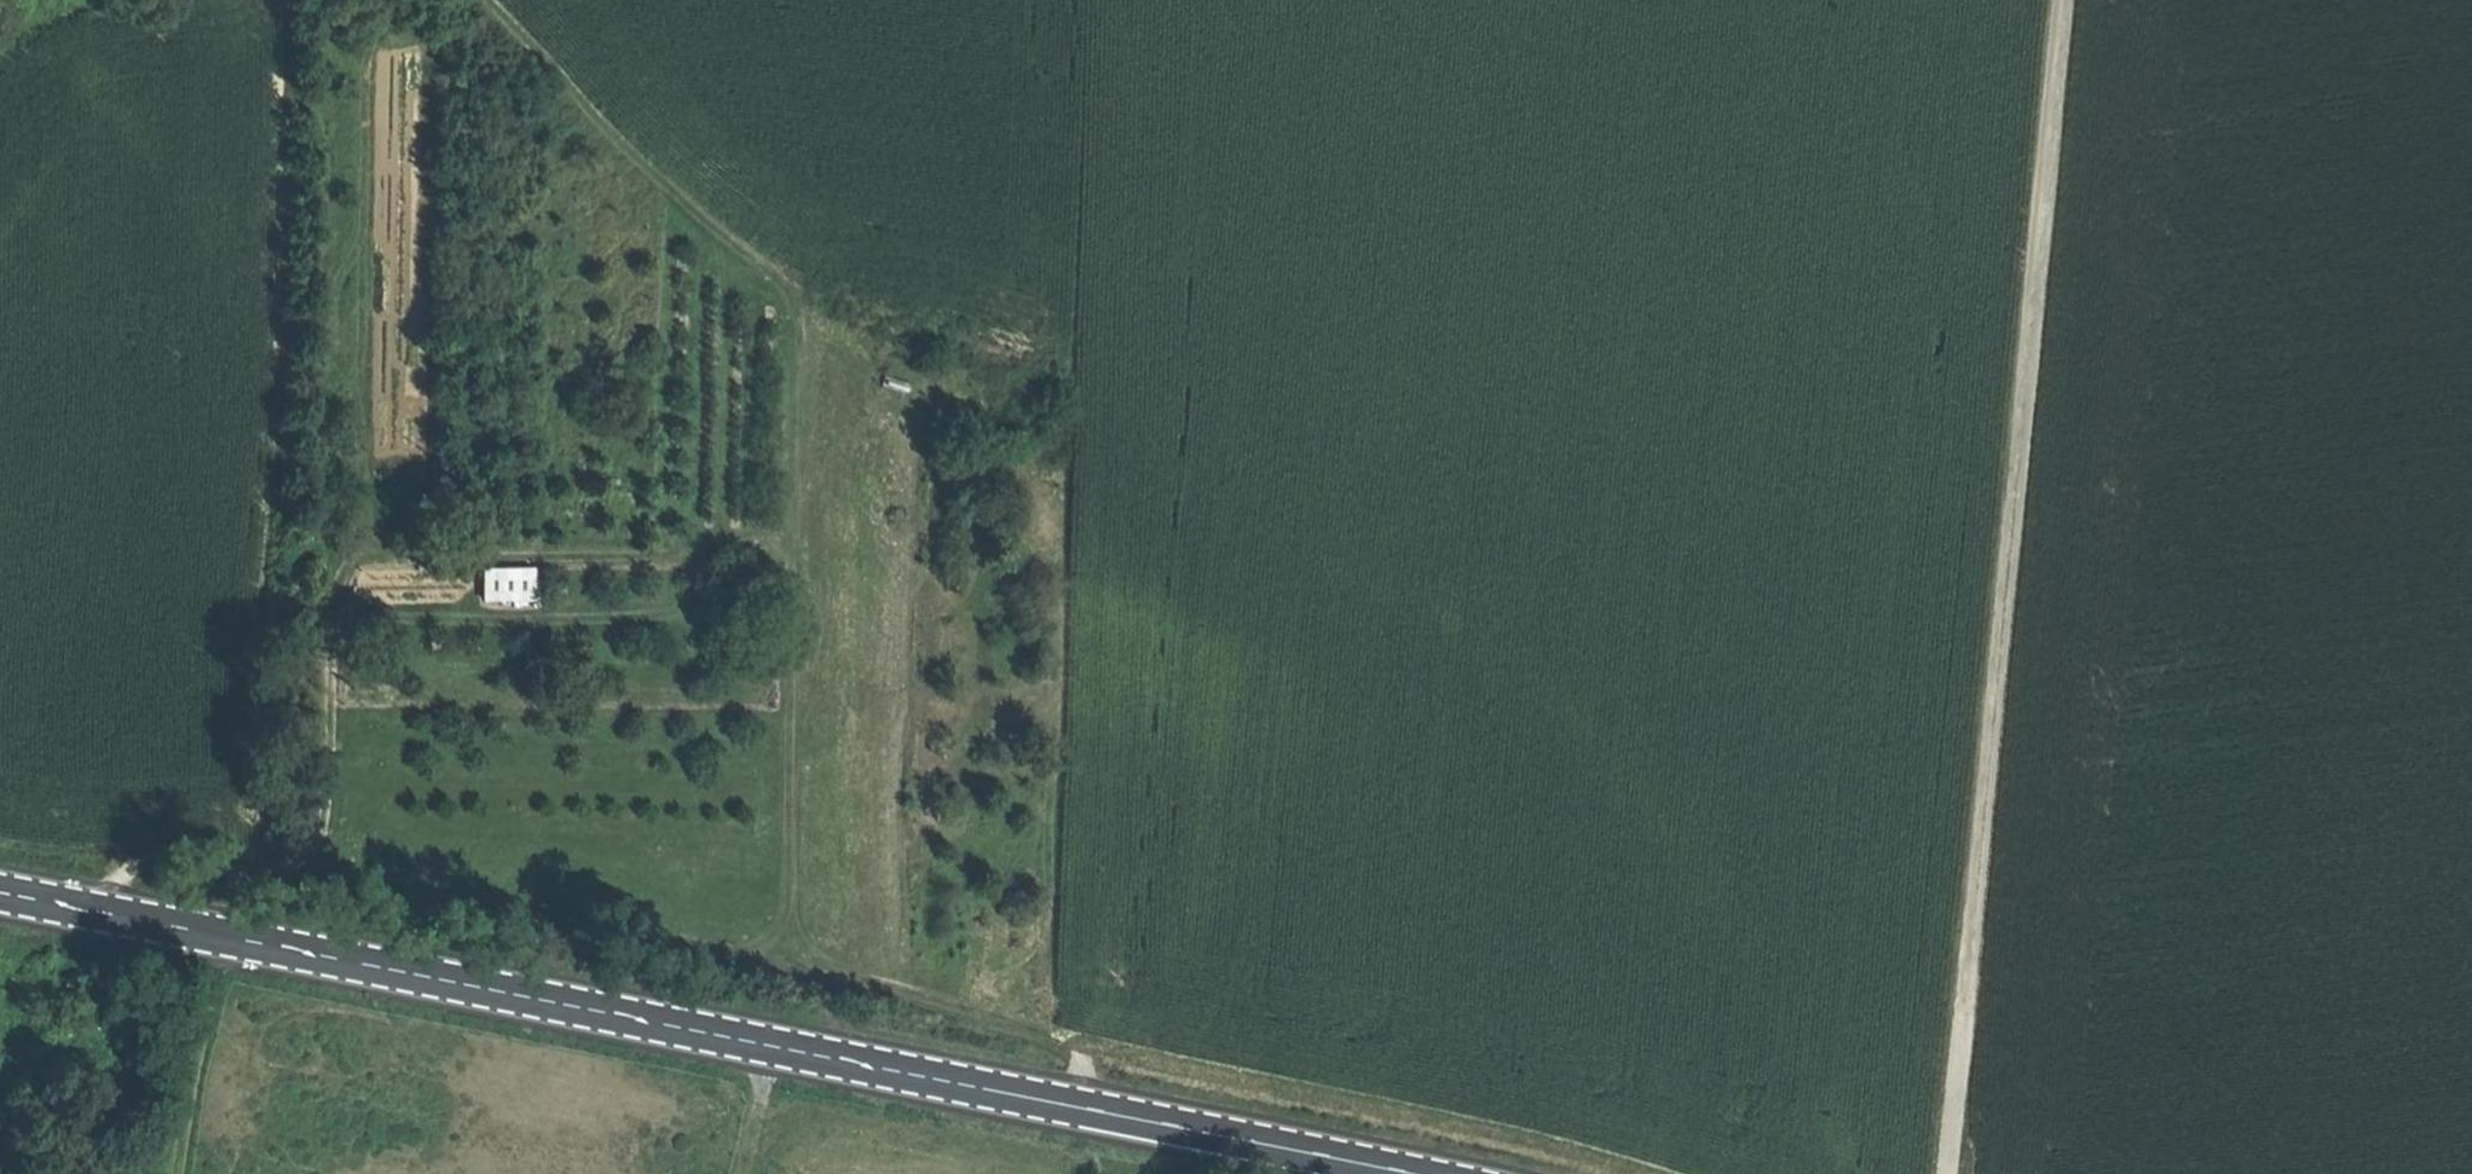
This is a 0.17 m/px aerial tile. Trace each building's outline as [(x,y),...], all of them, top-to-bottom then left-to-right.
[(537,601),(536,565),(483,566),(484,602),(537,601)] [(0,998),(0,1055),(10,1000),(0,998)]
